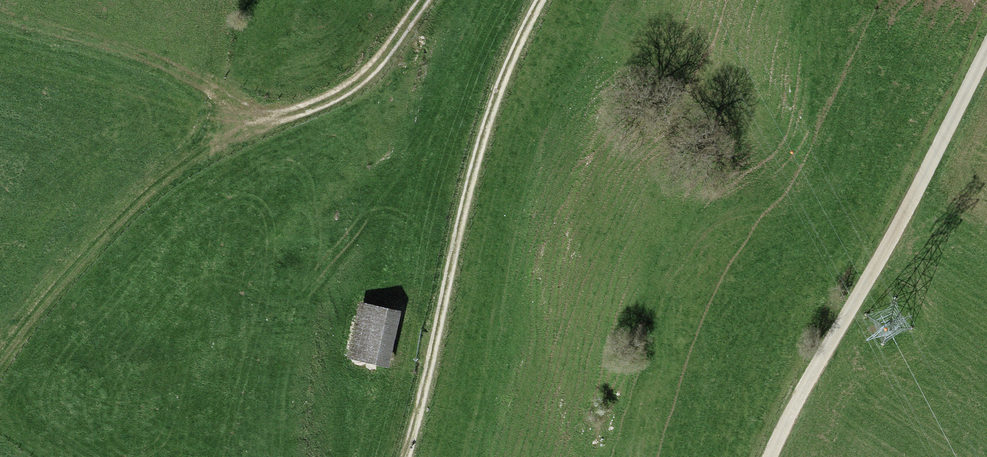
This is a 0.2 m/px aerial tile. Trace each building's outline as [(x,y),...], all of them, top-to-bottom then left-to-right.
[(358,305),(346,357),(383,366),(395,314),(358,305)]
